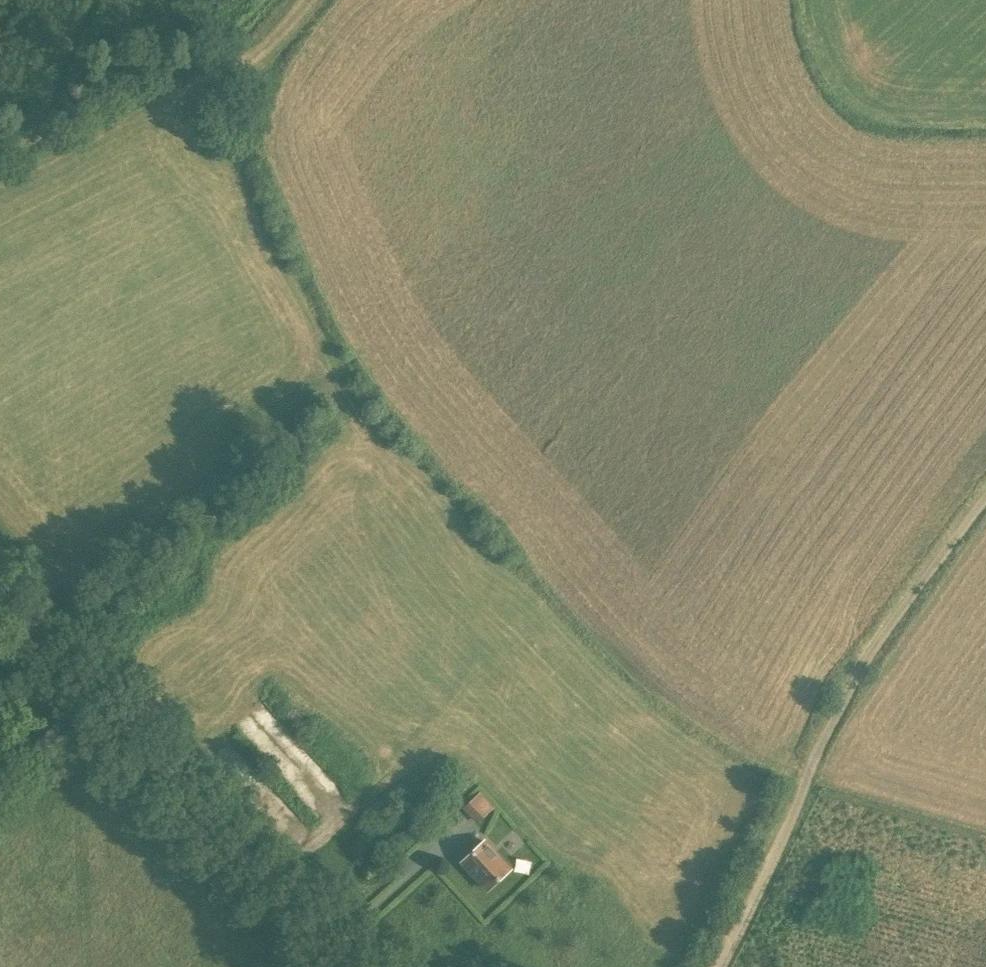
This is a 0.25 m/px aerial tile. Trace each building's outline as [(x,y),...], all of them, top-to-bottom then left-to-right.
[(480,822),(496,805),(481,790),(464,807),(480,822)] [(488,889),(511,869),(485,840),(462,861),(488,889)]
